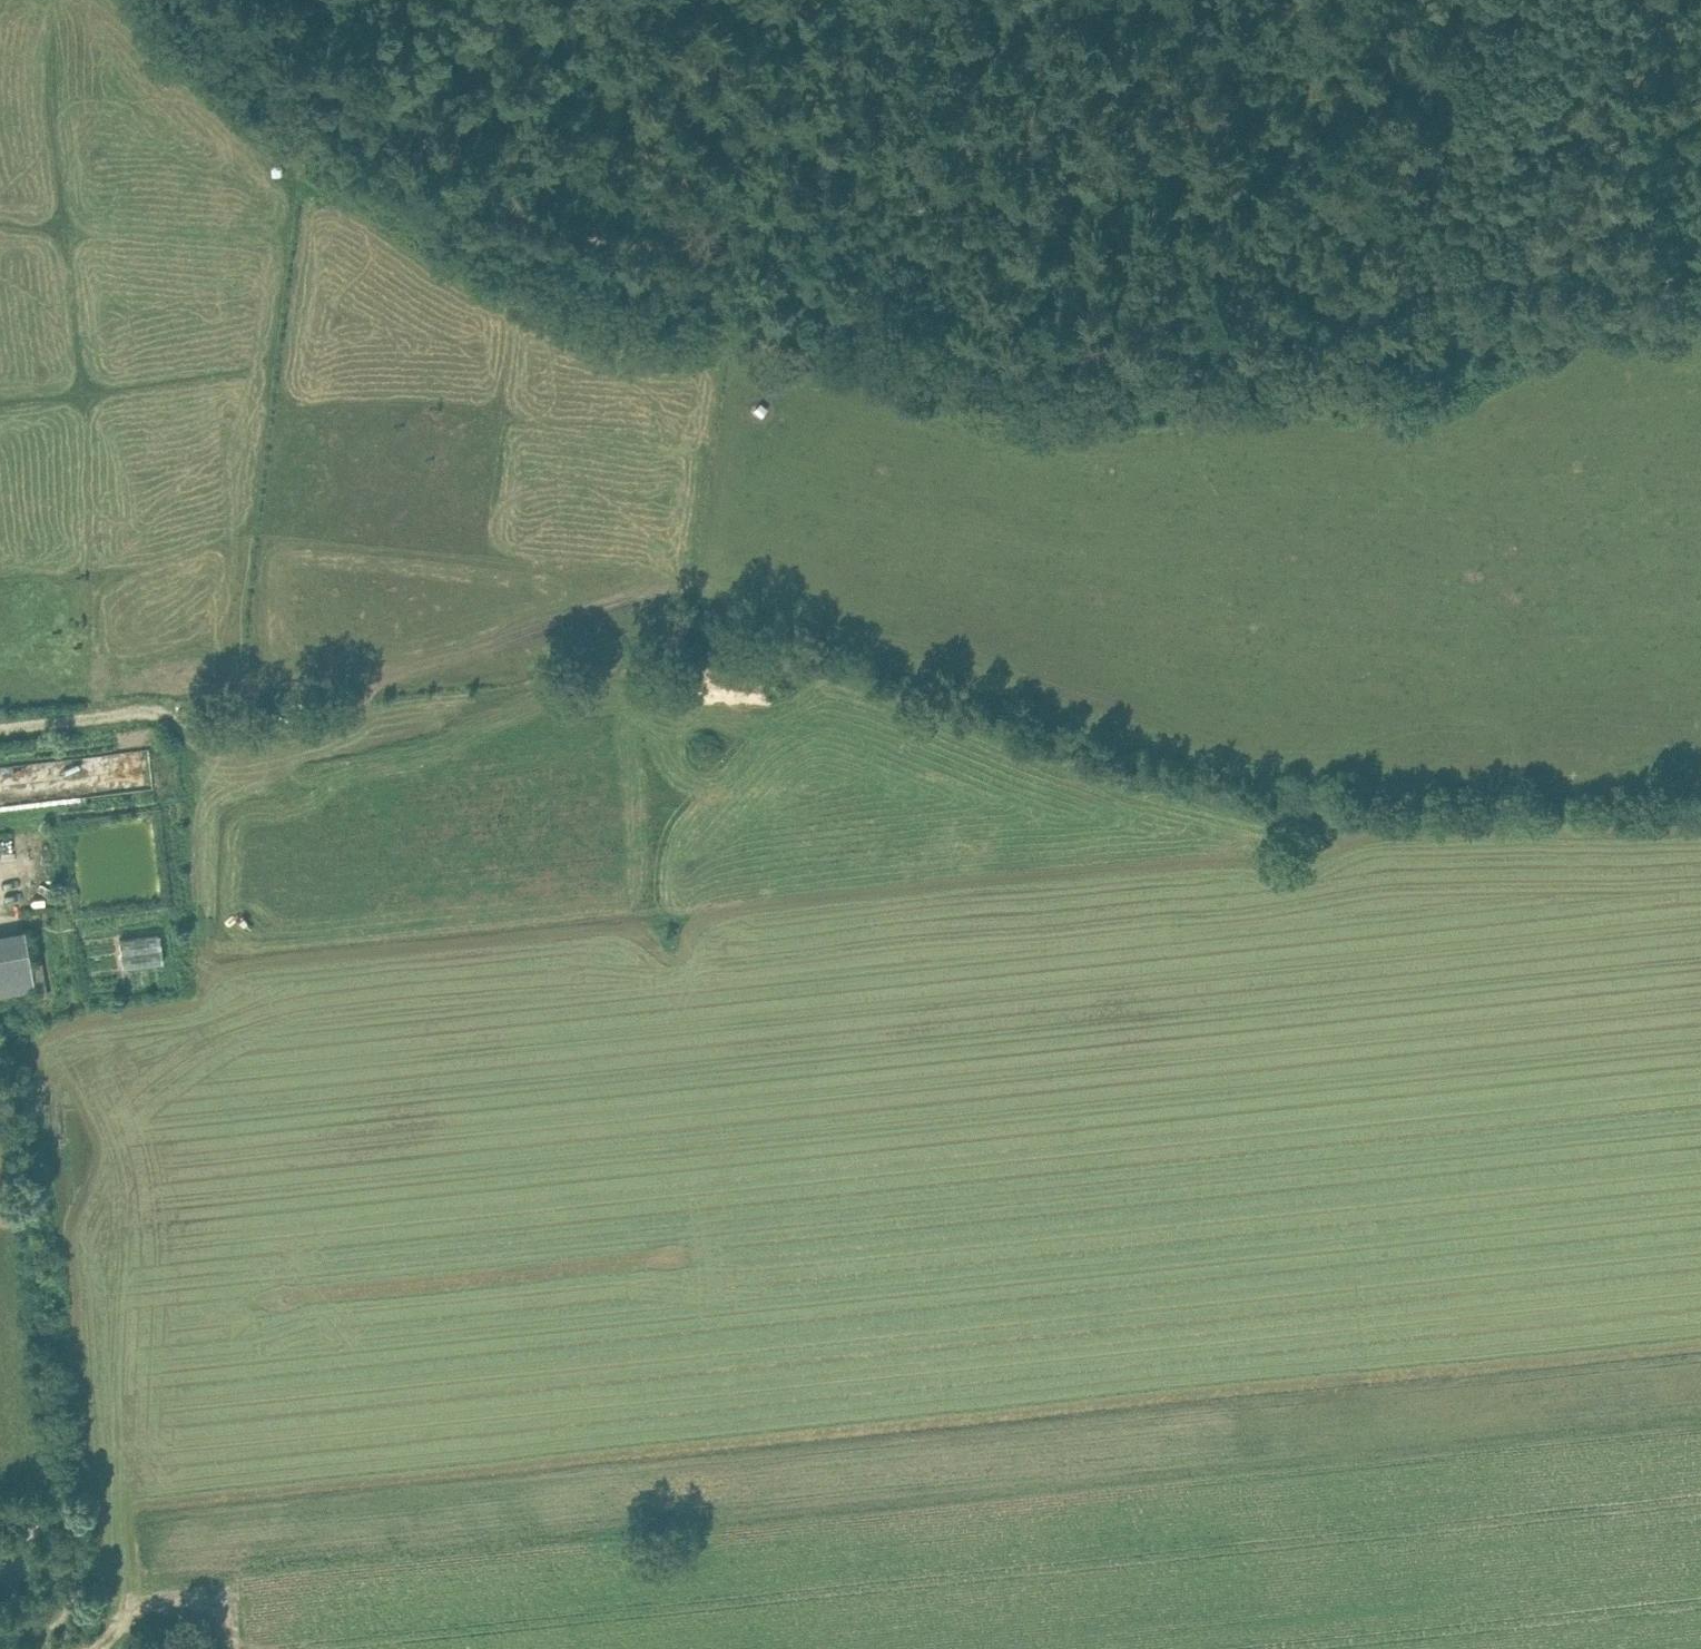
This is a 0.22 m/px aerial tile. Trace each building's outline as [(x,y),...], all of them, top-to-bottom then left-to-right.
[(36,991),(24,929),(0,933),(0,997),(36,991)] [(115,934),(116,963),(160,961),(158,932),(115,934)]
